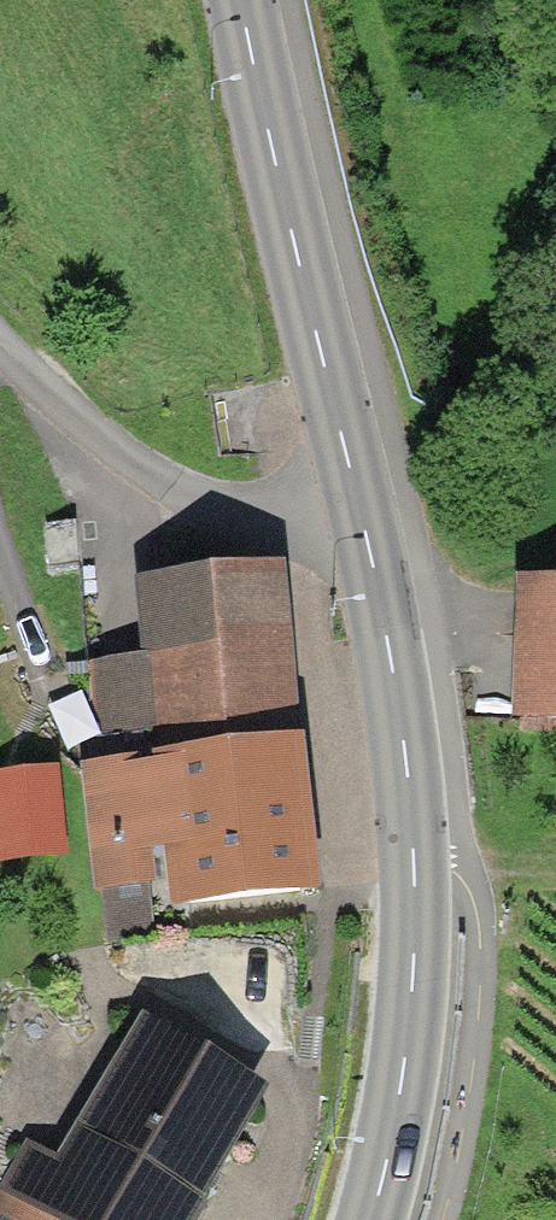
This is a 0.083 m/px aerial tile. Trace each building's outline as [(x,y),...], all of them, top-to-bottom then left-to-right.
[(146,654),(95,659),(104,763),(85,765),(96,884),(102,883),(107,937),(152,933),(150,909),(312,894),(305,816),(298,743),(281,566),(139,580),(146,654)] [(512,716),(555,720),(555,591),(523,589),(512,716)] [(63,856),(55,768),(0,773),(0,862),(63,856)] [(0,1180),(0,1190),(53,1219),(194,1219),(204,1203),(197,1199),(260,1092),(142,1023),(58,1167),(20,1145),(0,1180)] [(0,1190),(0,1219),(53,1219),(0,1190)]
